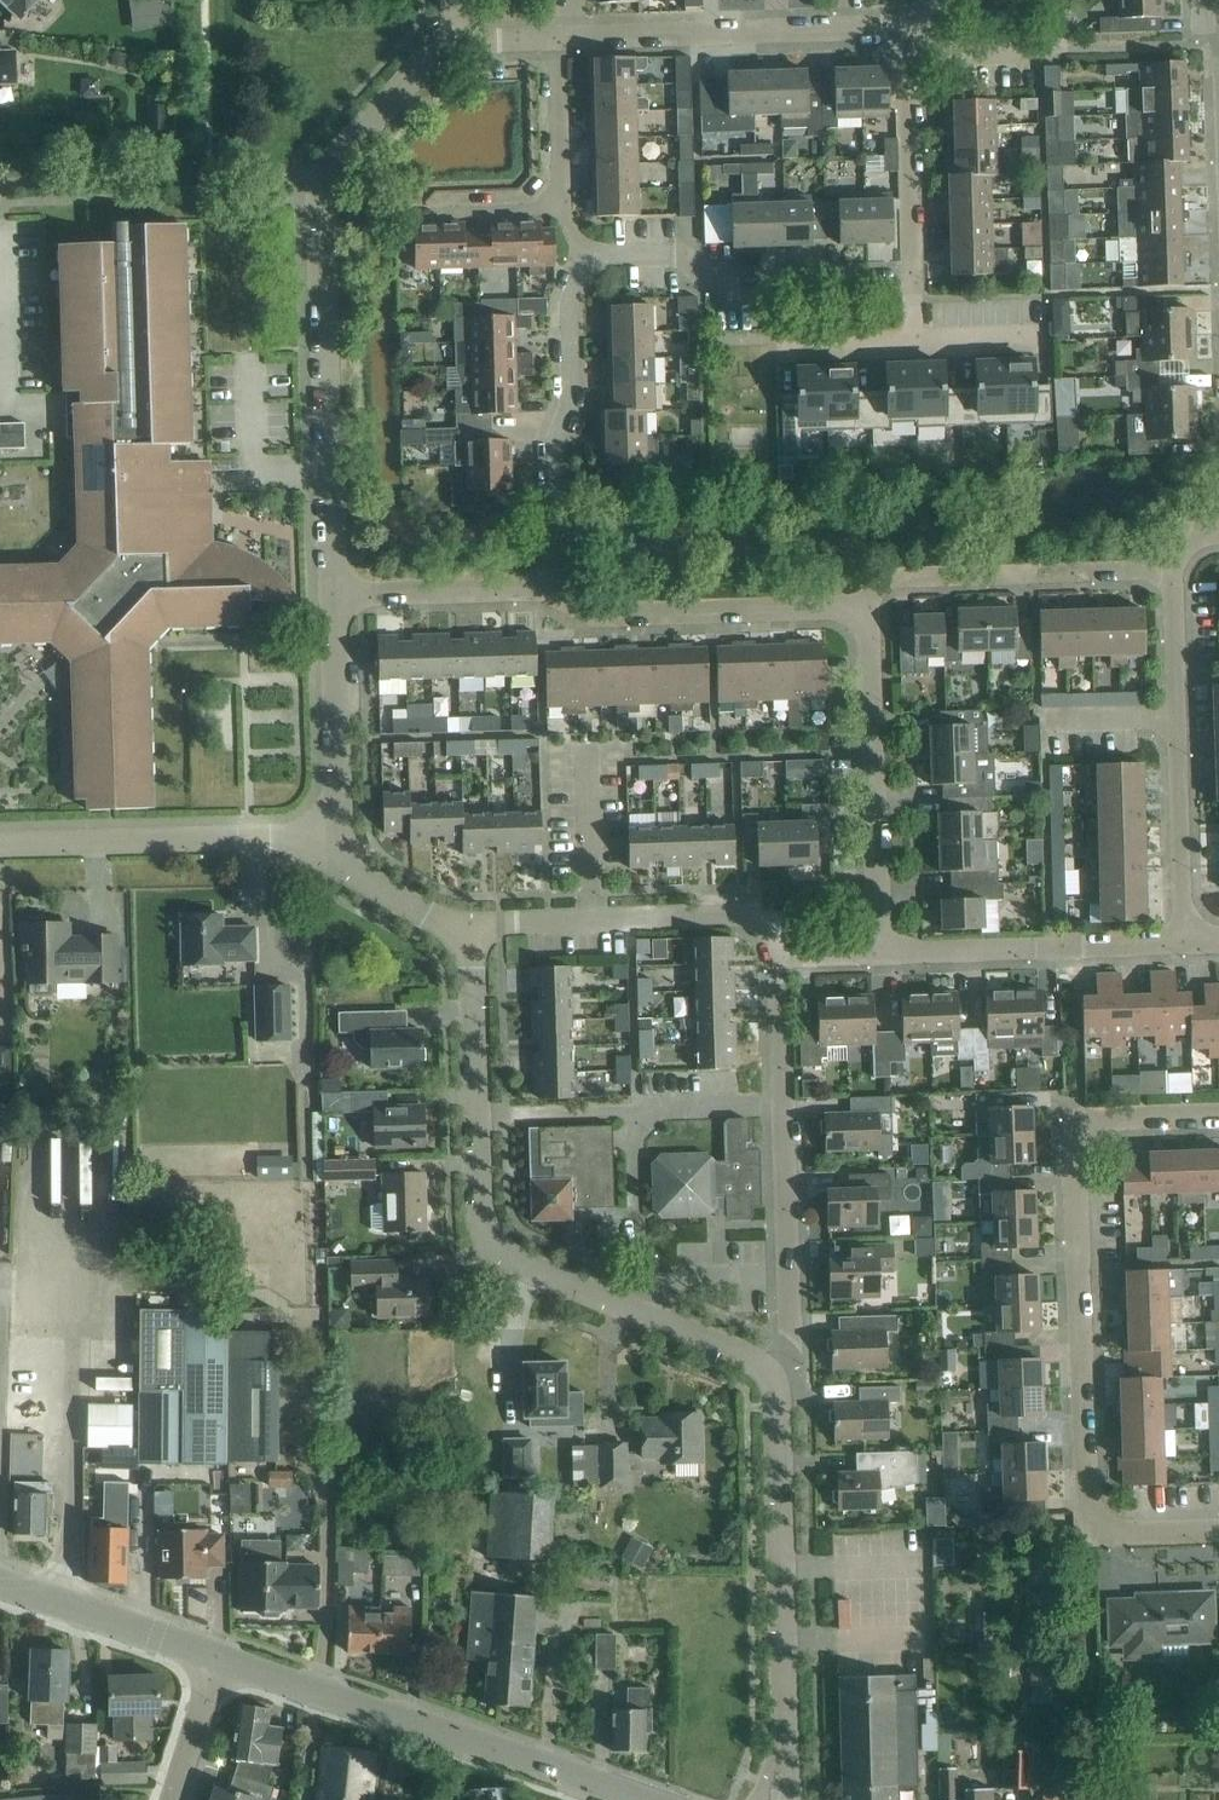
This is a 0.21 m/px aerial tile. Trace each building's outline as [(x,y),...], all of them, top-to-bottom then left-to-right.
[(20,19),(21,18),(16,13),(28,0),(0,0),(20,19)] [(1118,19),(1099,19),(1099,34),(1146,32),(1145,18),(1163,17),(1163,0),(1118,0),(1118,19)] [(15,83),(14,52),(0,53),(0,84),(15,83)] [(114,53),(111,65),(124,69),(127,56),(114,53)] [(677,93),(692,92),(691,56),(676,57),(677,93)] [(591,88),(635,86),(634,58),(590,59),(590,61),(583,64),(583,74),(591,76),(591,88)] [(1142,91),(1190,88),(1190,80),(1185,80),(1184,62),(1160,63),(1106,65),(1107,77),(1127,76),(1127,74),(1141,73),(1142,91)] [(1045,94),(1061,94),(1060,66),(1044,67),(1045,94)] [(861,69),(863,117),(890,116),(888,68),(861,69)] [(835,75),(821,75),(823,123),(836,122),(836,118),(863,117),(861,69),(835,70),(835,75)] [(782,128),(780,71),(754,72),(756,115),(781,114),(782,128)] [(823,123),(821,75),(808,76),(807,71),(780,71),(782,128),(809,128),(810,137),(823,137),(823,123)] [(728,78),(714,79),(715,116),(729,116),(729,123),(736,130),(755,129),(755,115),(756,115),(754,72),(728,73),(728,78)] [(715,116),(714,79),(700,79),(701,117),(715,116)] [(635,100),(635,86),(591,88),(592,112),(592,114),(635,112),(648,112),(648,102),(645,99),(635,100)] [(1190,88),(1142,91),(1127,91),(1128,116),(1186,113),(1185,95),(1190,95),(1190,88)] [(692,111),(692,92),(677,93),(677,111),(692,111)] [(1061,112),(1061,94),(1045,94),(1046,112),(1061,112)] [(948,126),(995,125),(995,100),(954,101),(955,116),(948,117),(948,126)] [(1036,111),(1036,100),(1019,100),(1019,111),(1036,111)] [(150,106),(151,130),(166,130),(166,106),(150,106)] [(693,136),(692,111),(677,111),(678,136),(693,136)] [(592,114),(592,112),(586,114),(587,128),(592,130),(593,139),(636,138),(635,112),(592,114)] [(1186,113),(1128,116),(1129,141),(1192,138),(1192,129),(1187,129),(1186,113)] [(1036,124),(1022,125),(1022,139),(1037,139),(1036,124)] [(995,125),(948,126),(948,137),(955,137),(956,151),(996,150),(995,125)] [(1047,144),(1060,143),(1060,126),(1047,127),(1047,144)] [(694,163),(693,136),(678,136),(679,163),(694,163)] [(636,138),(593,139),(593,165),(637,164),(636,138)] [(1192,144),(1192,138),(1129,141),(1130,163),(1135,163),(1183,161),(1183,162),(1188,162),(1187,144),(1192,144)] [(886,155),(898,155),(898,139),(886,139),(886,155)] [(1020,150),(1037,150),(1037,139),(1022,139),(1020,140),(1020,150)] [(1060,143),(1047,144),(1047,165),(1076,165),(1075,143),(1060,143)] [(757,145),(757,155),(773,155),(772,144),(757,145)] [(757,155),(757,145),(741,145),(741,156),(757,155)] [(824,146),(824,157),(835,157),(834,145),(824,146)] [(996,150),(956,151),(956,166),(949,166),(949,176),(997,174),(996,150)] [(1038,161),(1037,150),(1020,150),(1020,161),(1038,161)] [(898,155),(886,155),(887,172),(899,171),(898,155)] [(1183,161),(1135,163),(1135,180),(1121,181),(1121,189),(1179,188),(1178,170),(1183,169),(1183,162),(1183,161)] [(694,184),(694,163),(679,163),(679,184),(694,184)] [(773,163),(757,164),(758,175),(773,174),(773,163)] [(637,164),(593,165),(594,166),(588,167),(589,181),(594,182),(594,192),(638,190),(637,164)] [(758,175),(757,164),(742,164),(742,175),(758,175)] [(725,165),(705,165),(706,181),(725,181),(725,175),(725,165)] [(1049,192),(1065,191),(1064,167),(1048,167),(1049,192)] [(997,174),(949,176),(950,191),(943,191),(943,201),(990,199),(989,176),(997,176),(997,174)] [(694,184),(679,184),(680,217),(695,217),(694,184)] [(1022,199),(1039,199),(1039,188),(1022,189),(1022,199)] [(1180,203),(1179,188),(1121,189),(1121,197),(1136,196),(1137,214),(1185,212),(1184,203),(1180,203)] [(638,190),(594,192),(595,217),(638,216),(638,190)] [(1050,217),(1065,216),(1070,216),(1079,216),(1078,191),(1065,191),(1049,192),(1050,217)] [(865,195),(867,243),(894,242),(892,194),(865,195)] [(839,202),(825,202),(827,239),(840,239),(840,244),(867,243),(865,195),(839,196),(839,202)] [(827,239),(825,202),(812,203),(812,197),(785,198),(786,246),(813,245),(813,240),(827,239)] [(786,246),(785,198),(784,198),(784,204),(759,204),(760,247),(786,246)] [(991,224),(990,199),(943,201),(944,211),(951,211),(951,226),(991,224)] [(1039,210),(1039,199),(1022,199),(1022,210),(1039,210)] [(760,247),(759,204),(704,206),(706,243),(733,242),(733,248),(760,247)] [(1185,212),(1137,214),(1137,230),(1122,230),(1123,240),(1181,238),(1180,219),(1185,219),(1185,212)] [(1071,241),(1070,216),(1065,216),(1050,217),(1050,242),(1061,242),(1071,241)] [(440,268),(439,224),(416,225),(416,219),(405,219),(406,237),(415,236),(416,269),(440,268)] [(492,230),(478,231),(479,267),(517,266),(516,222),(491,223),(492,230)] [(516,222),(517,266),(532,266),(532,275),(544,275),(544,265),(555,265),(554,229),(540,229),(540,222),(516,222)] [(479,267),(478,231),(464,231),(464,223),(439,224),(440,268),(479,267)] [(165,445),(190,444),(183,225),(131,227),(132,244),(128,244),(128,224),(116,224),(117,244),(61,246),(66,393),(83,392),(84,404),(96,404),(97,420),(129,419),(129,433),(139,432),(139,446),(165,445)] [(991,224),(951,226),(951,240),(944,240),(945,251),(991,249),(991,224)] [(1023,249),(1041,248),(1041,237),(1023,238),(1023,249)] [(1181,253),(1181,238),(1123,240),(1123,246),(1138,246),(1138,263),(1187,262),(1186,252),(1181,253)] [(1071,241),(1061,242),(1050,242),(1048,242),(1049,267),(1050,266),(1062,266),(1062,264),(1062,263),(1076,263),(1075,241),(1071,241)] [(1041,248),(1023,249),(1024,260),(1041,260),(1041,248)] [(991,249),(945,251),(945,260),(952,260),(953,275),(992,274),(991,249)] [(1187,262),(1138,263),(1124,264),(1124,287),(1139,287),(1182,286),(1182,268),(1187,268),(1187,262)] [(1066,275),(1066,264),(1062,264),(1062,266),(1050,266),(1051,276),(1051,291),(1067,290),(1066,275)] [(689,331),(698,331),(697,296),(678,297),(679,332),(689,331)] [(1142,336),(1194,334),(1193,309),(1158,310),(1157,296),(1122,298),(1123,312),(1124,312),(1125,337),(1142,336)] [(517,315),(516,298),(480,299),(481,316),(517,315)] [(1068,322),(1067,302),(1053,303),(1054,323),(1068,322)] [(479,303),(469,303),(469,318),(472,318),(479,318),(479,303)] [(609,334),(652,332),(652,305),(608,306),(609,334)] [(441,306),(427,306),(428,317),(441,316),(441,306)] [(472,343),(515,341),(514,328),(534,328),(533,317),(479,318),(472,318),(469,318),(456,318),(456,344),(472,343)] [(1052,327),(1052,342),(1067,341),(1066,326),(1052,327)] [(698,331),(689,331),(690,350),(698,350),(698,331)] [(653,359),(652,332),(609,334),(610,360),(653,359)] [(1194,334),(1142,336),(1142,349),(1135,350),(1135,361),(1125,361),(1125,376),(1160,375),(1159,361),(1195,360),(1194,334)] [(472,343),(456,344),(457,367),(535,364),(534,353),(515,353),(515,341),(472,343)] [(408,357),(400,357),(401,368),(411,368),(411,361),(408,357)] [(653,359),(610,360),(604,362),(605,375),(610,377),(610,386),(654,385),(653,359)] [(1034,361),(1005,362),(1007,424),(1052,423),(1051,392),(1035,393),(1034,361)] [(978,395),(962,395),(963,426),(1007,424),(1005,362),(976,363),(978,395)] [(535,376),(535,364),(457,367),(464,392),(474,391),(516,390),(516,376),(535,376)] [(945,364),(916,365),(918,427),(963,426),(962,395),(946,396),(945,364)] [(888,398),(872,399),(873,429),(891,428),(891,423),(916,422),(917,427),(918,427),(916,365),(887,366),(888,398)] [(855,367),(826,368),(828,431),(873,429),(872,399),(856,399),(855,367)] [(798,401),(782,402),(784,451),(803,451),(803,431),(828,431),(826,368),(797,369),(798,401)] [(1160,375),(1125,376),(1126,391),(1144,390),(1145,415),(1197,413),(1196,408),(1202,408),(1201,392),(1196,392),(1196,387),(1160,389),(1160,375)] [(1125,376),(1115,376),(1115,388),(1126,387),(1125,376)] [(699,383),(685,384),(686,402),(700,402),(699,383)] [(654,385),(610,386),(611,393),(605,395),(606,409),(611,410),(611,412),(646,411),(646,412),(655,412),(654,385)] [(516,390),(474,391),(474,401),(457,402),(458,428),(492,427),(491,413),(517,413),(516,390)] [(84,404),(76,404),(77,451),(81,451),(82,473),(78,473),(79,506),(83,506),(84,533),(80,533),(80,545),(60,567),(43,568),(43,571),(21,572),(21,568),(0,569),(0,642),(13,642),(13,638),(34,637),(34,641),(52,640),(74,661),(74,678),(78,678),(78,700),(75,700),(76,734),(79,733),(80,755),(77,755),(78,789),(81,789),(81,800),(89,800),(89,811),(148,809),(147,776),(150,776),(149,742),(146,742),(145,721),(149,720),(147,687),(144,687),(143,665),(147,665),(146,648),(167,626),(184,626),(184,622),(205,621),(205,625),(239,624),(239,621),(251,620),(250,598),(291,597),(279,581),(265,568),(248,557),(230,549),(211,545),(195,546),(195,511),(210,510),(208,461),(166,462),(165,445),(139,446),(139,432),(129,433),(129,419),(97,420),(96,404),(84,404)] [(611,412),(611,410),(602,411),(602,438),(646,437),(646,412),(646,411),(611,412)] [(1197,413),(1145,415),(1146,438),(1128,439),(1129,455),(1163,454),(1162,440),(1198,438),(1197,413)] [(402,428),(423,428),(423,425),(425,425),(425,420),(401,420),(402,428)] [(691,421),(691,436),(701,436),(700,421),(691,421)] [(0,424),(0,449),(26,448),(25,423),(0,424)] [(492,427),(458,428),(425,429),(425,430),(425,444),(467,443),(467,467),(511,465),(510,441),(492,441),(492,427)] [(425,444),(425,430),(401,430),(401,444),(425,444)] [(646,437),(602,438),(603,447),(598,448),(598,460),(603,462),(603,464),(610,464),(611,479),(645,478),(660,478),(659,437),(646,437)] [(700,438),(688,438),(689,450),(700,450),(700,438)] [(511,465),(467,467),(468,478),(451,479),(451,507),(494,506),(494,490),(512,489),(511,465)] [(792,466),(780,466),(780,478),(792,478),(792,466)] [(986,609),(987,651),(1016,651),(1017,660),(1032,659),(1031,626),(1017,626),(1016,608),(986,609)] [(987,651),(986,609),(957,610),(958,628),(944,628),(945,658),(945,662),(960,662),(960,652),(987,651)] [(1118,610),(1120,666),(1128,666),(1128,655),(1146,654),(1144,609),(1118,610)] [(1118,610),(1092,611),(1093,657),(1110,656),(1110,666),(1120,666),(1118,610)] [(1093,657),(1092,611),(1066,612),(1068,669),(1076,669),(1075,657),(1093,657)] [(1068,669),(1066,612),(1040,612),(1041,658),(1057,658),(1058,669),(1068,669)] [(945,658),(944,628),(944,615),(913,616),(914,634),(900,634),(901,674),(929,674),(929,658),(945,658)] [(510,640),(511,676),(537,675),(536,632),(516,633),(517,639),(510,640)] [(502,633),(483,634),(485,677),(511,676),(510,640),(502,640),(502,633)] [(485,677),(483,634),(464,634),(464,641),(457,641),(458,678),(485,677)] [(412,642),(405,643),(406,679),(432,678),(431,635),(412,636),(412,642)] [(458,678),(457,641),(450,641),(450,635),(431,635),(432,678),(458,678)] [(406,679),(405,643),(398,643),(398,636),(378,637),(379,680),(406,679)] [(798,640),(800,707),(811,707),(811,698),(827,697),(825,644),(805,645),(805,639),(798,640)] [(791,646),(771,646),(772,698),(787,698),(787,707),(789,707),(800,707),(798,640),(791,640),(791,646)] [(746,708),(744,641),(737,642),(737,647),(717,648),(718,700),(732,699),(732,709),(746,708)] [(772,698),(771,646),(751,647),(751,641),(744,641),(746,708),(756,708),(756,699),(772,698)] [(688,643),(681,644),(683,711),(694,711),(694,702),(710,701),(708,648),(688,649),(688,643)] [(673,649),(654,650),(655,703),(671,703),(671,712),(683,711),(681,644),(673,644),(673,649)] [(619,651),(600,652),(601,705),(617,704),(617,713),(629,713),(626,645),(619,646),(619,651)] [(634,645),(626,645),(629,713),(640,713),(640,704),(655,703),(654,650),(634,651),(634,645)] [(574,715),(572,647),(565,647),(566,653),(546,654),(547,707),(563,706),(564,715),(574,715)] [(601,705),(600,652),(580,652),(580,647),(572,647),(574,715),(586,714),(586,705),(601,705)] [(1121,705),(1120,694),(1103,694),(1103,706),(1121,705)] [(1120,694),(1121,705),(1138,705),(1138,694),(1120,694)] [(1068,707),(1068,695),(1051,696),(1051,707),(1068,707)] [(1085,695),(1068,695),(1068,707),(1086,706),(1085,695)] [(435,706),(409,706),(409,707),(409,711),(409,721),(410,730),(422,730),(422,720),(435,720),(435,706)] [(396,734),(410,734),(410,730),(409,721),(409,711),(409,707),(395,707),(396,734)] [(800,707),(789,707),(789,728),(800,728),(800,707)] [(931,756),(973,754),(983,753),(987,749),(987,730),(981,725),(981,710),(972,711),(948,711),(948,726),(930,726),(931,756)] [(514,730),(528,730),(528,717),(513,718),(514,730)] [(627,717),(617,717),(618,729),(627,729),(627,717)] [(682,717),(669,717),(670,732),(682,731),(682,717)] [(488,731),(488,718),(475,719),(475,732),(488,731)] [(488,718),(488,731),(502,731),(501,718),(488,718)] [(435,733),(435,720),(422,720),(422,730),(422,734),(435,733)] [(435,720),(435,733),(449,733),(448,720),(435,720)] [(528,738),(514,739),(515,752),(528,752),(528,738)] [(515,752),(514,739),(501,739),(501,752),(515,752)] [(475,740),(462,741),(462,754),(475,753),(475,740)] [(462,754),(462,741),(448,741),(448,754),(462,754)] [(1040,741),(1025,742),(1025,751),(1041,751),(1040,741)] [(409,743),(409,756),(423,755),(423,742),(409,743)] [(409,756),(409,743),(396,743),(396,756),(409,756)] [(973,754),(931,756),(932,785),(950,785),(951,799),(956,799),(984,797),(983,781),(974,782),(973,754)] [(802,760),(788,761),(788,778),(803,777),(802,760)] [(763,762),(741,762),(742,778),(763,777),(763,762)] [(708,776),(708,763),(695,763),(695,776),(708,776)] [(708,763),(708,776),(722,775),(721,763),(708,763)] [(1087,791),(1143,789),(1142,763),(1098,764),(1098,783),(1087,783),(1087,791)] [(656,777),(656,764),(642,765),(642,778),(656,777)] [(656,764),(656,777),(669,777),(669,764),(656,764)] [(1051,792),(1063,792),(1063,768),(1051,768),(1051,792)] [(1028,781),(1029,796),(1041,796),(1040,781),(1028,781)] [(1143,789),(1087,791),(1088,801),(1098,800),(1099,817),(1144,816),(1143,789)] [(1063,792),(1051,792),(1052,818),(1064,818),(1063,792)] [(410,806),(411,806),(411,793),(383,794),(384,832),(404,832),(403,825),(410,825),(410,806)] [(984,797),(956,799),(956,812),(938,813),(940,843),(982,841),(980,813),(990,813),(989,797),(984,797)] [(436,805),(411,806),(410,806),(410,825),(411,843),(430,843),(430,836),(437,836),(436,805)] [(463,805),(436,805),(437,836),(444,836),(445,842),(463,842),(464,842),(463,817),(464,817),(463,805)] [(814,821),(786,822),(788,865),(818,864),(817,846),(831,845),(830,811),(814,812),(814,821)] [(515,814),(517,852),(535,852),(535,845),(543,845),(541,813),(515,814)] [(788,865),(786,822),(759,823),(759,813),(743,814),(744,848),(758,848),(759,866),(768,866),(770,871),(783,871),(785,865),(788,865)] [(517,852),(515,814),(489,815),(490,846),(497,846),(497,853),(517,852)] [(489,815),(464,817),(463,817),(464,842),(463,842),(463,854),(483,853),(483,846),(490,846),(489,815)] [(1144,816),(1099,817),(1099,835),(1089,835),(1089,843),(1145,842),(1144,816)] [(1065,844),(1064,818),(1052,818),(1053,844),(1065,844)] [(708,827),(709,858),(716,858),(716,865),(735,864),(734,826),(708,827)] [(709,858),(708,827),(681,828),(683,866),(701,865),(701,859),(709,858)] [(683,866),(681,828),(655,829),(656,860),(663,860),(664,867),(683,866)] [(656,860),(655,829),(628,829),(630,868),(649,867),(649,860),(656,860)] [(982,841),(940,843),(941,872),(959,871),(959,886),(1003,884),(1002,868),(992,869),(992,857),(982,858),(982,841)] [(1145,868),(1145,842),(1089,843),(1089,852),(1100,852),(1100,869),(1145,868)] [(1065,870),(1065,844),(1053,844),(1053,870),(1065,870)] [(1145,868),(1100,869),(1101,887),(1090,887),(1090,896),(1146,894),(1145,868)] [(1065,870),(1053,870),(1054,897),(1066,896),(1065,870)] [(1003,884),(959,886),(960,899),(942,900),(943,930),(981,929),(981,935),(999,934),(998,899),(1003,899),(1003,884)] [(1147,921),(1146,894),(1090,896),(1091,905),(1101,904),(1102,922),(1147,921)] [(1066,896),(1054,897),(1054,915),(1066,914),(1066,896)] [(256,960),(255,951),(255,927),(223,928),(223,915),(182,917),(182,941),(183,965),(224,964),(224,961),(256,960)] [(118,982),(118,960),(117,936),(86,936),(86,938),(66,938),(66,931),(70,931),(70,923),(49,924),(46,919),(31,919),(29,924),(22,924),(22,951),(27,951),(28,984),(31,984),(31,993),(34,996),(51,996),(55,992),(55,983),(57,983),(57,982),(86,981),(86,983),(118,982)] [(695,965),(727,964),(727,957),(733,956),(733,937),(694,938),(695,965)] [(636,940),(636,954),(651,954),(650,939),(636,940)] [(727,971),(727,964),(695,965),(696,991),(734,990),(734,971),(727,971)] [(612,966),(613,980),(627,980),(627,965),(612,966)] [(539,994),(570,993),(570,967),(531,968),(532,987),(539,987),(539,994)] [(1165,1045),(1162,972),(1150,973),(1151,995),(1136,996),(1138,1036),(1154,1036),(1154,1045),(1165,1045)] [(1191,1008),(1191,994),(1176,994),(1175,972),(1162,972),(1165,1045),(1175,1044),(1175,1035),(1191,1034),(1192,1034),(1191,1008)] [(1111,1047),(1109,974),(1096,975),(1097,997),(1083,997),(1084,1038),(1101,1037),(1101,1047),(1111,1047)] [(1138,1036),(1136,996),(1122,996),(1122,974),(1109,974),(1111,1047),(1122,1046),(1121,1037),(1138,1036)] [(638,993),(652,993),(652,979),(638,979),(638,993)] [(1191,1008),(1192,1034),(1191,1034),(1192,1049),(1209,1048),(1209,1057),(1218,1057),(1218,1050),(1217,985),(1204,985),(1205,1008),(1191,1008)] [(257,1040),(291,1040),(290,986),(256,987),(257,1040)] [(735,1009),(734,990),(696,991),(697,1017),(729,1016),(728,1009),(735,1009)] [(1042,990),(1014,991),(1016,1039),(1042,1038),(1043,1058),(1058,1057),(1057,1026),(1043,1027),(1042,990)] [(988,1028),(973,1029),(974,1060),(975,1072),(991,1071),(990,1050),(1016,1049),(1016,1039),(1014,991),(987,991),(988,1028)] [(957,992),(930,993),(931,1042),(932,1058),(958,1057),(958,1060),(974,1060),(973,1029),(959,1029),(957,992)] [(570,993),(539,994),(539,1002),(532,1002),(533,1021),(571,1019),(570,993)] [(652,993),(638,993),(639,1008),(653,1007),(652,993)] [(904,1031),(889,1032),(890,1063),(902,1062),(906,1062),(905,1043),(931,1042),(930,993),(902,994),(904,1031)] [(873,995),(846,996),(847,1045),(874,1044),(874,1063),(875,1078),(891,1077),(891,1075),(890,1063),(889,1032),(875,1032),(873,995)] [(820,1034),(800,1035),(802,1067),(822,1066),(822,1056),(830,1056),(830,1045),(847,1045),(846,996),(818,997),(820,1034)] [(614,1019),(628,1019),(628,1005),(613,1005),(614,1019)] [(372,1068),(397,1068),(421,1067),(420,1049),(422,1049),(422,1030),(387,1031),(387,1011),(363,1012),(339,1013),(339,1033),(354,1033),(354,1041),(364,1050),(372,1050),(372,1068)] [(729,1016),(697,1017),(698,1044),(736,1043),(736,1023),(729,1023),(729,1016)] [(571,1019),(533,1021),(533,1040),(540,1039),(540,1047),(572,1046),(571,1019)] [(629,1033),(628,1019),(614,1019),(614,1034),(629,1033)] [(640,1045),(654,1044),(654,1030),(639,1030),(640,1045)] [(736,1043),(698,1044),(699,1070),(730,1069),(730,1061),(737,1061),(736,1043)] [(655,1058),(654,1044),(640,1045),(640,1059),(655,1058)] [(572,1046),(540,1047),(541,1054),(534,1054),(534,1073),(573,1072),(572,1046)] [(0,1047),(0,1071),(10,1071),(10,1047),(0,1047)] [(616,1072),(630,1072),(630,1058),(615,1058),(616,1072)] [(902,1062),(890,1063),(891,1075),(902,1075),(902,1062)] [(1044,1067),(1022,1069),(1024,1087),(1045,1085),(1044,1067)] [(574,1099),(573,1072),(534,1073),(535,1092),(542,1092),(542,1100),(574,1099)] [(630,1072),(616,1072),(616,1087),(630,1086),(630,1072)] [(803,1079),(803,1096),(817,1096),(818,1079),(803,1079)] [(323,1081),(324,1093),(341,1092),(341,1080),(323,1081)] [(387,1091),(363,1092),(352,1092),(352,1112),(375,1112),(376,1147),(425,1146),(424,1106),(388,1106),(387,1091)] [(990,1137),(1033,1135),(1032,1107),(1007,1108),(1006,1093),(974,1094),(976,1137),(990,1137)] [(891,1134),(879,1134),(879,1114),(892,1114),(892,1097),(856,1098),(856,1113),(826,1114),(827,1151),(880,1149),(880,1156),(892,1155),(891,1134)] [(731,1221),(749,1220),(753,1216),(753,1208),(763,1207),(761,1149),(751,1150),(751,1122),(746,1118),(728,1119),(724,1123),(725,1161),(716,1161),(707,1153),(660,1155),(653,1163),(654,1210),(662,1218),(709,1216),(717,1208),(727,1208),(727,1217),(731,1221)] [(532,1222),(574,1221),(573,1209),(615,1207),(613,1125),(539,1127),(540,1168),(553,1167),(553,1179),(530,1180),(532,1222)] [(977,1152),(977,1165),(966,1165),(961,1168),(962,1182),(978,1181),(1009,1180),(1009,1163),(1034,1163),(1033,1135),(990,1137),(990,1151),(977,1152)] [(1204,1192),(1203,1147),(1192,1147),(1192,1151),(1176,1152),(1177,1193),(1204,1192)] [(1213,1151),(1213,1147),(1203,1147),(1204,1192),(1218,1191),(1218,1150),(1213,1151)] [(1160,1148),(1149,1149),(1150,1194),(1177,1193),(1176,1152),(1160,1152),(1160,1148)] [(1150,1194),(1149,1149),(1138,1149),(1139,1153),(1122,1154),(1123,1195),(1150,1194)] [(374,1160),(341,1161),(324,1161),(325,1181),(375,1179),(374,1160)] [(931,1167),(916,1168),(917,1176),(923,1183),(931,1183),(931,1167)] [(378,1205),(371,1208),(371,1228),(379,1231),(384,1231),(384,1232),(410,1231),(410,1233),(416,1233),(416,1231),(427,1231),(426,1173),(382,1174),(383,1204),(378,1205)] [(890,1174),(880,1174),(856,1175),(857,1189),(828,1190),(829,1227),(877,1225),(877,1201),(891,1200),(890,1174)] [(1010,1192),(1009,1180),(978,1181),(979,1207),(992,1206),(993,1220),(1036,1218),(1035,1191),(1010,1192)] [(934,1203),(950,1202),(949,1182),(933,1183),(934,1203)] [(993,1220),(993,1235),(980,1236),(981,1263),(1012,1262),(1012,1248),(1037,1247),(1036,1218),(993,1220)] [(934,1255),(933,1241),(918,1241),(919,1256),(934,1255)] [(891,1245),(883,1245),(858,1246),(859,1260),(830,1261),(831,1298),(878,1297),(878,1272),(892,1271),(891,1245)] [(1206,1259),(1206,1248),(1179,1249),(1179,1260),(1206,1259)] [(1206,1248),(1206,1259),(1218,1259),(1218,1248),(1206,1248)] [(1179,1260),(1179,1249),(1152,1250),(1153,1261),(1179,1260)] [(1153,1261),(1152,1250),(1137,1250),(1137,1262),(1153,1261)] [(396,1261),(352,1263),(353,1288),(378,1287),(378,1317),(430,1316),(429,1281),(397,1282),(396,1261)] [(1013,1276),(1012,1262),(981,1263),(982,1291),(996,1291),(996,1305),(1039,1303),(1038,1275),(1013,1276)] [(1123,1298),(1167,1297),(1166,1270),(1126,1271),(1127,1288),(1123,1288),(1123,1298)] [(1168,1324),(1167,1297),(1123,1298),(1123,1309),(1127,1309),(1128,1325),(1168,1324)] [(984,1332),(984,1335),(972,1335),(973,1348),(985,1348),(1015,1347),(1015,1332),(1040,1331),(1039,1303),(996,1305),(997,1331),(984,1332)] [(222,1309),(184,1309),(140,1308),(139,1399),(182,1399),(182,1464),(227,1464),(224,1361),(222,1309)] [(341,1313),(329,1313),(329,1331),(347,1330),(346,1318),(341,1313)] [(898,1315),(886,1316),(862,1317),(863,1331),(832,1332),(833,1368),(887,1367),(885,1332),(899,1332),(898,1315)] [(1214,1322),(1207,1322),(1208,1349),(1218,1349),(1218,1322),(1214,1322)] [(1168,1324),(1128,1325),(1129,1341),(1125,1341),(1125,1352),(1169,1351),(1168,1324)] [(1016,1360),(1015,1347),(985,1348),(985,1362),(998,1362),(999,1388),(1042,1386),(1041,1359),(1016,1360)] [(952,1349),(940,1349),(940,1361),(947,1361),(952,1356),(952,1349)] [(1170,1378),(1169,1351),(1125,1352),(1126,1363),(1129,1363),(1130,1378),(1130,1379),(1159,1378),(1170,1378)] [(569,1359),(529,1359),(528,1413),(532,1413),(532,1422),(534,1422),(534,1419),(584,1419),(584,1423),(586,1423),(586,1389),(584,1389),(584,1391),(569,1391),(569,1359)] [(224,1361),(227,1464),(264,1464),(262,1360),(224,1361)] [(1130,1379),(1130,1378),(1120,1378),(1121,1395),(1117,1395),(1117,1406),(1160,1405),(1159,1378),(1130,1379)] [(932,1395),(932,1384),(916,1384),(916,1395),(932,1395)] [(901,1386),(889,1387),(864,1388),(865,1402),(834,1403),(835,1439),(889,1438),(888,1403),(901,1402),(901,1386)] [(1042,1386),(999,1388),(1000,1404),(987,1404),(988,1432),(1019,1430),(1018,1416),(1043,1415),(1042,1386)] [(1218,1403),(1218,1389),(1209,1389),(1210,1403),(1218,1403)] [(182,1399),(139,1399),(138,1463),(182,1464),(182,1399)] [(1210,1403),(1211,1430),(1218,1430),(1218,1403),(1210,1403)] [(130,1405),(86,1404),(85,1446),(129,1447),(130,1405)] [(1160,1405),(1117,1406),(1118,1416),(1122,1416),(1122,1433),(1161,1432),(1160,1405)] [(675,1463),(678,1463),(702,1463),(701,1414),(673,1414),(674,1419),(642,1420),(643,1458),(675,1457),(675,1463)] [(1019,1430),(988,1432),(989,1459),(1002,1459),(1003,1472),(1046,1471),(1045,1443),(1019,1444),(1019,1430)] [(1211,1430),(1212,1457),(1218,1456),(1218,1430),(1211,1430)] [(522,1431),(504,1431),(503,1470),(522,1470),(522,1431)] [(1161,1432),(1122,1433),(1123,1448),(1119,1448),(1119,1460),(1162,1458),(1161,1432)] [(625,1444),(599,1445),(600,1487),(626,1486),(625,1444)] [(137,1452),(104,1451),(104,1477),(137,1478),(137,1452)] [(917,1452),(888,1452),(864,1453),(864,1472),(838,1473),(839,1509),(879,1508),(879,1492),(918,1484),(918,1464),(917,1452)] [(1163,1485),(1162,1458),(1119,1460),(1120,1470),(1124,1470),(1124,1486),(1163,1485)] [(957,1460),(943,1461),(943,1475),(958,1474),(957,1460)] [(1046,1471),(1003,1472),(1003,1487),(979,1488),(980,1516),(1022,1514),(1022,1500),(1047,1499),(1046,1471)] [(15,1482),(15,1510),(14,1534),(47,1535),(47,1516),(52,1516),(52,1494),(47,1494),(47,1483),(15,1482)] [(91,1527),(90,1558),(90,1583),(127,1583),(129,1484),(106,1483),(105,1528),(91,1527)] [(236,1514),(235,1485),(214,1485),(215,1514),(236,1514)] [(490,1491),(486,1561),(550,1566),(554,1495),(490,1491)] [(954,1508),(948,1515),(958,1524),(964,1516),(954,1508)] [(159,1530),(160,1555),(160,1579),(207,1578),(207,1566),(224,1566),(223,1535),(206,1535),(206,1530),(159,1530)] [(302,1536),(288,1536),(288,1550),(296,1550),(302,1544),(302,1536)] [(632,1536),(622,1558),(643,1567),(653,1545),(632,1536)] [(960,1566),(959,1536),(937,1537),(938,1566),(960,1566)] [(278,1617),(281,1612),(286,1612),(286,1607),(319,1608),(320,1566),(287,1566),(287,1562),(271,1562),(272,1542),(244,1542),(244,1561),(241,1561),(241,1611),(261,1612),(263,1617),(278,1617)] [(366,1576),(367,1554),(338,1553),(337,1585),(350,1586),(351,1575),(366,1576)] [(417,1558),(382,1557),(382,1573),(417,1574),(417,1558)] [(842,1592),(843,1619),(853,1619),(853,1607),(856,1606),(855,1591),(842,1592)] [(473,1592),(469,1635),(467,1659),(488,1661),(485,1704),(529,1707),(538,1597),(473,1592)] [(1127,1657),(1159,1656),(1158,1642),(1213,1640),(1212,1594),(1155,1596),(1155,1600),(1111,1602),(1112,1644),(1127,1644),(1127,1657)] [(379,1652),(379,1614),(366,1613),(366,1607),(349,1607),(348,1652),(379,1652)] [(379,1614),(379,1652),(411,1653),(412,1608),(394,1608),(393,1614),(379,1614)] [(976,1649),(992,1649),(992,1614),(976,1614),(976,1649)] [(615,1670),(615,1635),(596,1634),(596,1670),(615,1670)] [(32,1650),(31,1674),(30,1699),(32,1699),(32,1723),(63,1724),(64,1701),(67,1701),(69,1651),(32,1650)] [(1031,1672),(1031,1673),(1031,1674),(1032,1675),(1032,1677),(1032,1678),(1033,1678),(1033,1679),(1034,1680),(1034,1681),(1035,1682),(1036,1683),(1037,1683),(1037,1684),(1038,1684),(1039,1685),(1040,1685),(1041,1685),(1042,1685),(1043,1685),(1045,1685),(1046,1685),(1047,1685),(1048,1685),(1049,1684),(1050,1683),(1051,1683),(1052,1682),(1053,1681),(1053,1680),(1054,1679),(1054,1678),(1055,1678),(1055,1677),(1055,1675),(1056,1674),(1056,1673),(1055,1672),(1055,1671),(1055,1670),(1055,1669),(1054,1668),(1054,1667),(1053,1666),(1052,1666),(1052,1665),(1051,1664),(1050,1664),(1049,1663),(1048,1663),(1047,1662),(1046,1662),(1045,1662),(1044,1662),(1043,1662),(1042,1662),(1041,1662),(1040,1662),(1039,1663),(1038,1663),(1037,1664),(1036,1664),(1035,1665),(1034,1666),(1033,1667),(1033,1668),(1032,1669),(1032,1670),(1032,1671),(1031,1672)] [(116,1740),(128,1740),(152,1739),(151,1714),(160,1714),(159,1676),(109,1677),(110,1714),(115,1713),(116,1740)] [(916,1705),(915,1676),(863,1678),(863,1676),(841,1677),(844,1799),(896,1799),(896,1787),(918,1787),(916,1733),(916,1705)] [(613,1709),(613,1727),(612,1751),(646,1751),(646,1732),(651,1732),(651,1710),(650,1710),(650,1688),(627,1688),(626,1709),(613,1709)] [(243,1778),(267,1785),(274,1764),(278,1764),(280,1752),(283,1728),(268,1726),(270,1708),(240,1704),(232,1758),(232,1759),(239,1760),(234,1776),(243,1779),(243,1778)] [(1211,1723),(1212,1729),(1217,1731),(1218,1731),(1218,1717),(1213,1718),(1211,1723)] [(938,1724),(922,1724),(922,1751),(938,1751),(938,1724)] [(98,1725),(74,1725),(73,1753),(97,1753),(98,1725)] [(322,1771),(319,1799),(370,1799),(376,1753),(325,1747),(322,1771)] [(117,1750),(102,1750),(102,1762),(117,1762),(117,1750)] [(1033,1752),(1005,1752),(1004,1793),(1032,1793),(1033,1752)] [(102,1764),(103,1783),(122,1783),(146,1782),(146,1763),(122,1764),(117,1763),(102,1764)] [(955,1768),(939,1768),(940,1799),(956,1799),(955,1768)] [(243,1779),(238,1793),(216,1786),(212,1798),(209,1797),(208,1799),(271,1799),(275,1787),(267,1785),(243,1778),(243,1779)] [(513,1788),(471,1789),(471,1799),(513,1799),(513,1788)] [(993,1789),(965,1790),(965,1799),(993,1799),(993,1789)] [(62,1795),(62,1799),(94,1799),(93,1792),(62,1795)]
